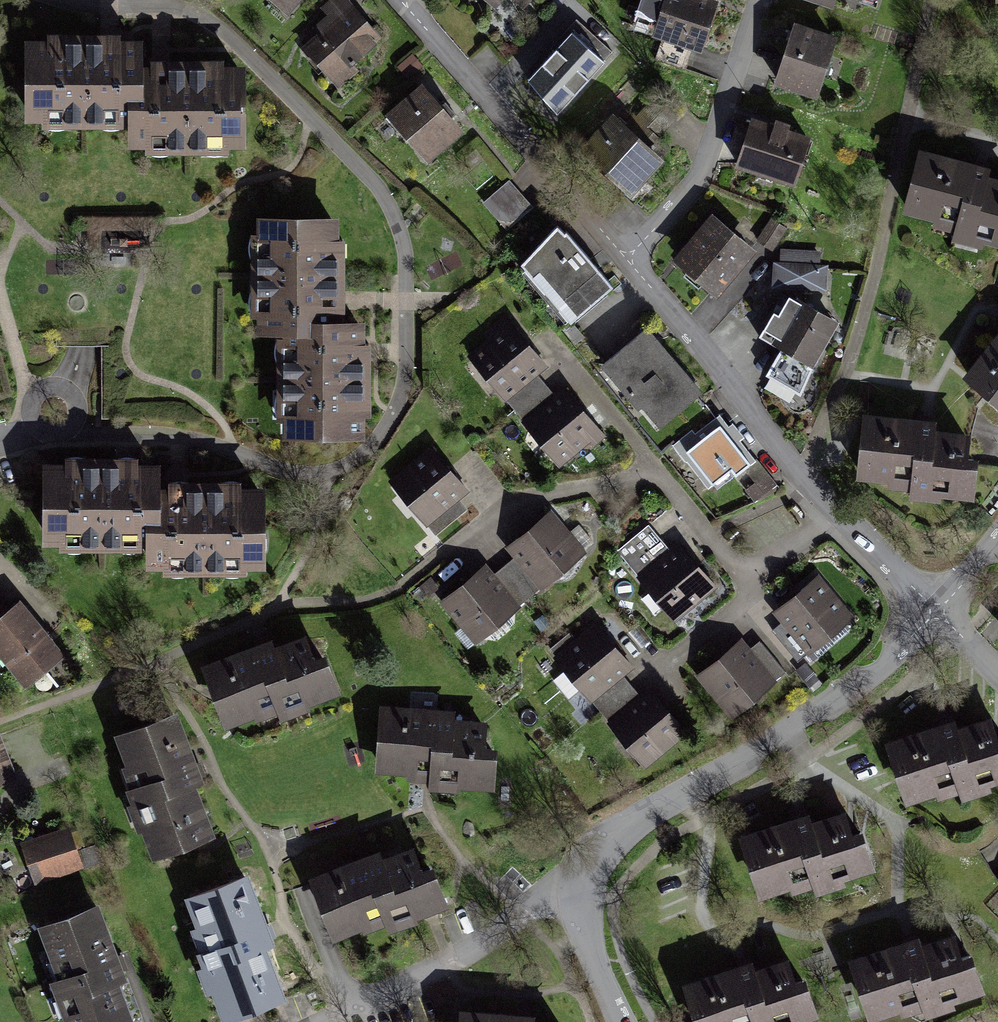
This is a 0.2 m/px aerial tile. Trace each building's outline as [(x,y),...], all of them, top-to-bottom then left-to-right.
[(285,14),(299,0),(270,0),(285,14)] [(378,45),(339,0),(338,0),(324,12),(335,25),(306,49),(334,82),(378,45)] [(702,0),(665,0),(654,33),(709,50),(722,6),(702,0)] [(828,8),(831,0),(802,0),(828,8)] [(566,16),(530,56),(566,88),(602,48),(566,16)] [(830,44),(793,32),(775,89),(812,101),(830,44)] [(111,50),(28,50),(28,126),(134,126),(134,77),(134,49),(111,50)] [(134,126),(134,148),(237,147),(236,76),(163,76),(134,77),(134,126)] [(424,162),(458,133),(421,91),(387,120),(424,162)] [(810,143),(751,124),(735,172),(794,192),(810,143)] [(661,166),(616,127),(588,159),(633,198),(661,166)] [(919,153),(902,215),(960,231),(958,240),(997,252),(997,181),(988,178),(989,173),(980,170),(919,153)] [(493,230),(514,230),(514,184),(492,184),(493,230)] [(669,261),(709,297),(748,254),(708,218),(669,261)] [(332,219),(260,221),(262,336),(279,335),(281,426),(370,425),(369,362),(369,349),(361,350),(360,328),(344,328),(343,292),(343,242),(332,242),(332,219)] [(561,226),(523,257),(575,321),(613,291),(561,226)] [(775,262),(774,289),(825,290),(826,263),(775,262)] [(766,381),(799,397),(836,325),(786,300),(763,346),(779,354),(766,381)] [(550,365),(511,318),(468,354),(507,401),(550,365)] [(646,330),(603,368),(665,437),(707,399),(646,330)] [(997,408),(997,339),(965,383),(997,408)] [(606,432),(567,390),(529,425),(568,467),(606,432)] [(693,431),(673,447),(707,490),(732,472),(737,478),(755,464),(719,417),(696,435),(693,431)] [(911,495),(970,500),(974,458),(965,457),(967,437),(933,434),(934,429),(924,428),(917,428),(918,422),(866,417),(860,481),(912,486),(911,495)] [(474,494),(437,446),(391,482),(427,530),(474,494)] [(49,464),(49,553),(150,554),(150,580),(273,581),(273,487),(194,487),(170,487),(170,464),(118,464),(49,464)] [(554,512),(512,548),(546,588),(589,552),(554,512)] [(641,580),(681,625),(723,588),(683,543),(641,580)] [(491,568),(444,603),(476,646),(523,610),(491,568)] [(815,658),(865,619),(834,581),(785,620),(815,658)] [(23,608),(0,626),(0,661),(24,691),(64,659),(32,619),(23,608)] [(598,626),(559,656),(595,702),(634,671),(598,626)] [(256,654),(208,671),(233,740),(347,700),(332,656),(314,662),(305,637),(256,654)] [(745,643),(701,680),(736,723),(780,686),(745,643)] [(653,693),(613,724),(648,769),(688,737),(653,693)] [(489,721),(386,711),(378,784),(444,791),(499,797),(504,750),(486,749),(489,721)] [(888,743),(908,797),(959,779),(962,788),(997,776),(997,721),(995,713),(955,728),(952,720),(940,724),(888,743)] [(171,717),(120,736),(144,802),(136,805),(158,865),(209,846),(190,796),(199,792),(187,760),(171,717)] [(8,785),(0,762),(0,788),(8,785)] [(740,831),(760,892),(811,875),(814,883),(867,865),(846,802),(809,814),(807,809),(799,812),(740,831)] [(67,832),(25,845),(37,885),(79,872),(67,832)] [(315,883),(341,946),(388,927),(391,935),(433,917),(446,911),(429,871),(422,874),(413,854),(372,871),(368,861),(315,883)] [(194,899),(220,966),(207,971),(227,1021),(241,1021),(262,1014),(280,1007),(259,952),(272,947),(265,928),(246,879),(194,899)] [(39,930),(72,1021),(140,1021),(123,975),(99,909),(39,930)] [(848,958),(871,1017),(923,997),(926,1005),(978,985),(954,923),(916,938),(914,932),(905,936),(848,958)] [(705,1021),(738,1021),(755,1015),(758,1021),(766,1021),(812,1005),(792,953),(757,966),(754,959),(743,963),(691,983),(705,1021)]
